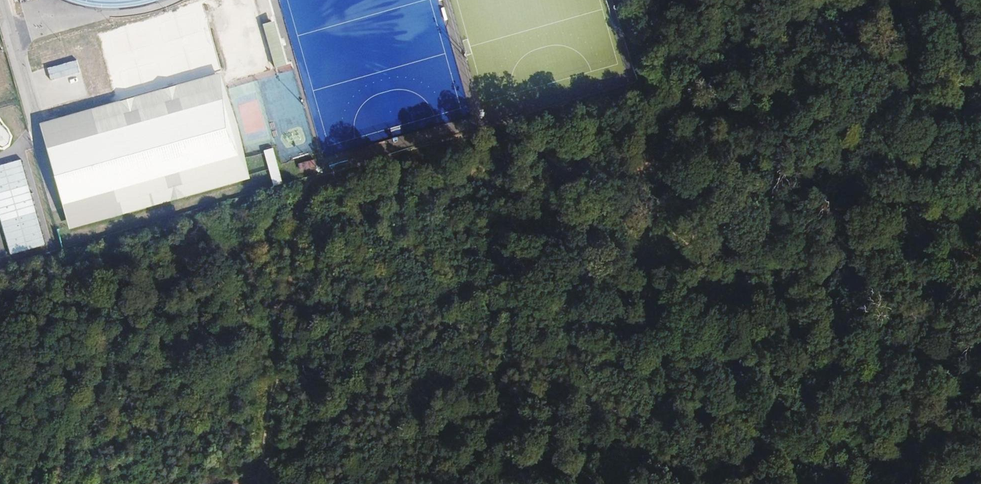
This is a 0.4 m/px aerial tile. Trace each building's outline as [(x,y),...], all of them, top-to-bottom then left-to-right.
[(277,20),(265,23),(279,67),(290,63),(277,20)] [(218,77),(48,126),(76,228),(249,178),(218,77)] [(275,185),(284,183),(275,148),(266,150),(275,185)] [(315,160),(300,163),(302,169),(316,166),(315,160)]
